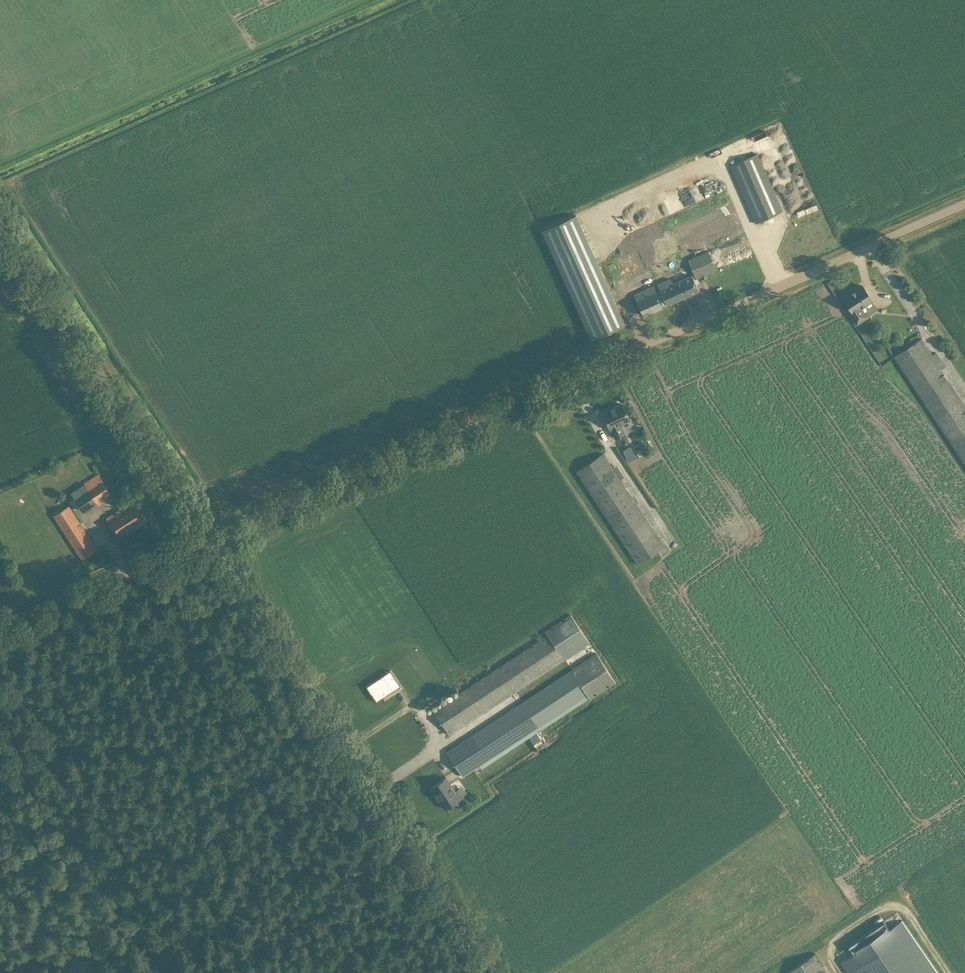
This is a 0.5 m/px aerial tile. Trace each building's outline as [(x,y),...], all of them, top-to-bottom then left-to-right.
[(731,165),(756,223),(782,211),(756,154),(731,165)] [(701,254),(690,257),(695,276),(716,270),(708,240),(698,243),(701,254)] [(596,260),(563,275),(591,339),(625,324),(596,260)] [(670,278),(657,284),(667,305),(699,290),(692,275),(672,284),(670,278)] [(848,310),(857,323),(867,317),(860,307),(872,299),(863,285),(851,293),(850,291),(842,296),(850,309),(848,310)] [(653,286),(635,294),(644,315),(663,307),(653,286)] [(964,464),(964,406),(941,369),(946,365),(937,351),(931,355),(928,350),(923,342),(924,341),(922,338),(895,356),(900,365),(964,464)] [(611,428),(616,437),(624,433),(620,424),(629,419),(622,403),(602,413),(610,428),(611,428)] [(633,445),(623,449),(629,461),(638,456),(633,445)] [(583,480),(639,564),(665,547),(606,458),(607,457),(605,454),(577,472),(583,480)] [(71,492),(83,510),(110,493),(98,474),(84,483),(85,483),(71,492)] [(107,518),(118,536),(144,518),(135,504),(125,511),(123,507),(114,512),(107,518)] [(54,515),(82,559),(97,549),(69,506),(54,515)] [(453,698),(435,708),(449,734),(472,722),(472,723),(477,720),(478,721),(496,712),(495,709),(499,707),(494,700),(566,662),(564,658),(590,644),(574,613),(545,629),(550,638),(450,692),(453,698)] [(597,653),(464,741),(480,765),(587,694),(590,698),(616,681),(597,653)] [(389,668),(365,685),(375,700),(400,684),(389,668)] [(538,749),(545,744),(537,732),(530,736),(538,749)] [(455,747),(447,752),(463,776),(471,771),(480,765),(464,741),(455,747)] [(431,787),(445,808),(460,798),(450,784),(447,786),(443,779),(431,787)] [(889,929),(884,921),(848,946),(854,954),(841,962),(849,972),(939,972),(902,919),(889,929)] [(788,972),(830,972),(816,952),(787,972),(788,972)]
